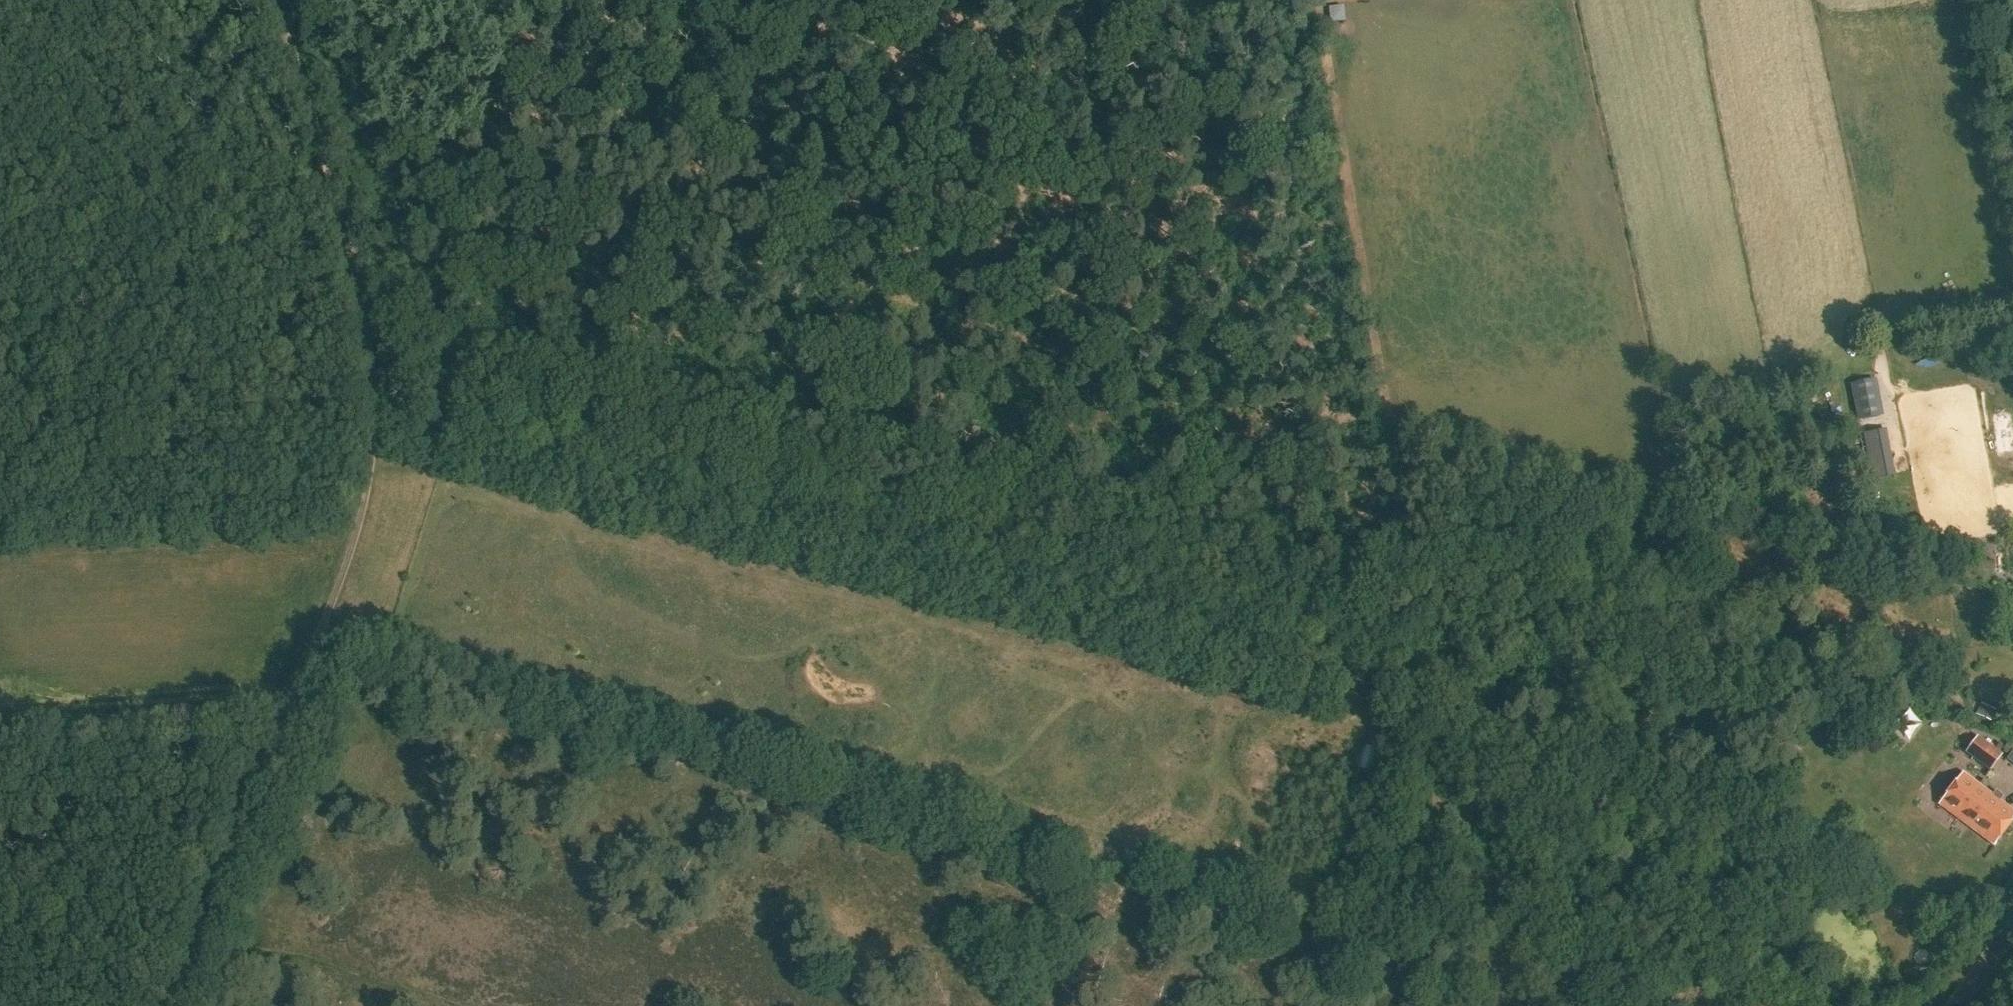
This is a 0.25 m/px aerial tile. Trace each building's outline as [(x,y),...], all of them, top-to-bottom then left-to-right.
[(1344,22),(1342,4),(1327,6),(1329,23),(1344,22)] [(1874,372),(1849,377),(1856,414),(1881,409),(1874,372)] [(1885,433),(1863,438),(1872,484),(1895,480),(1885,433)] [(1298,723),(1294,736),(1307,741),(1312,727),(1298,723)] [(1986,771),(1997,756),(1973,738),(1962,753),(1986,771)] [(1990,846),(2012,815),(2012,814),(1959,774),(1936,806),(1990,846)]
